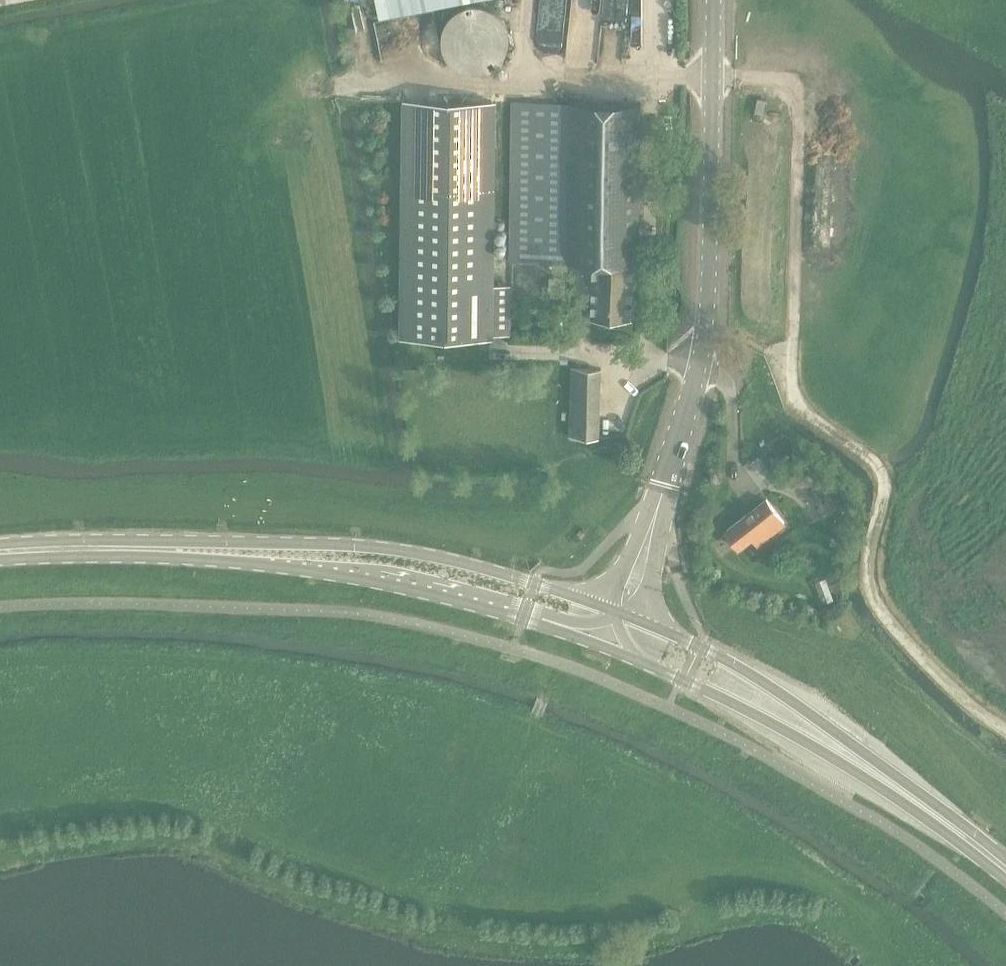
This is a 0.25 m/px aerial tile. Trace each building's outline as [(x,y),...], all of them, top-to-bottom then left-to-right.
[(507,45),(508,39),(507,32),(505,25),(502,19),(498,14),(493,10),(487,6),(481,4),(474,4),(467,4),(461,6),(455,9),(449,13),(445,18),(442,24),(440,31),(439,37),(439,44),(441,50),(444,56),(448,62),(454,66),(459,69),(466,71),(473,72),(479,72),(486,70),(492,67),(497,63),(501,58),(505,52),(507,45)] [(492,101),(481,101),(466,101),(446,101),(429,100),(408,100),(405,336),(489,337),(489,333),(493,333),(510,333),(511,286),(494,286),(490,286),(492,101)] [(511,262),(548,262),(585,263),(585,268),(593,269),(593,316),(634,317),(634,264),(639,264),(641,103),(514,101),(511,262)] [(570,436),(599,437),(602,369),(573,368),(570,436)] [(758,543),(785,522),(767,499),(727,531),(739,547),(753,536),(758,543)]
